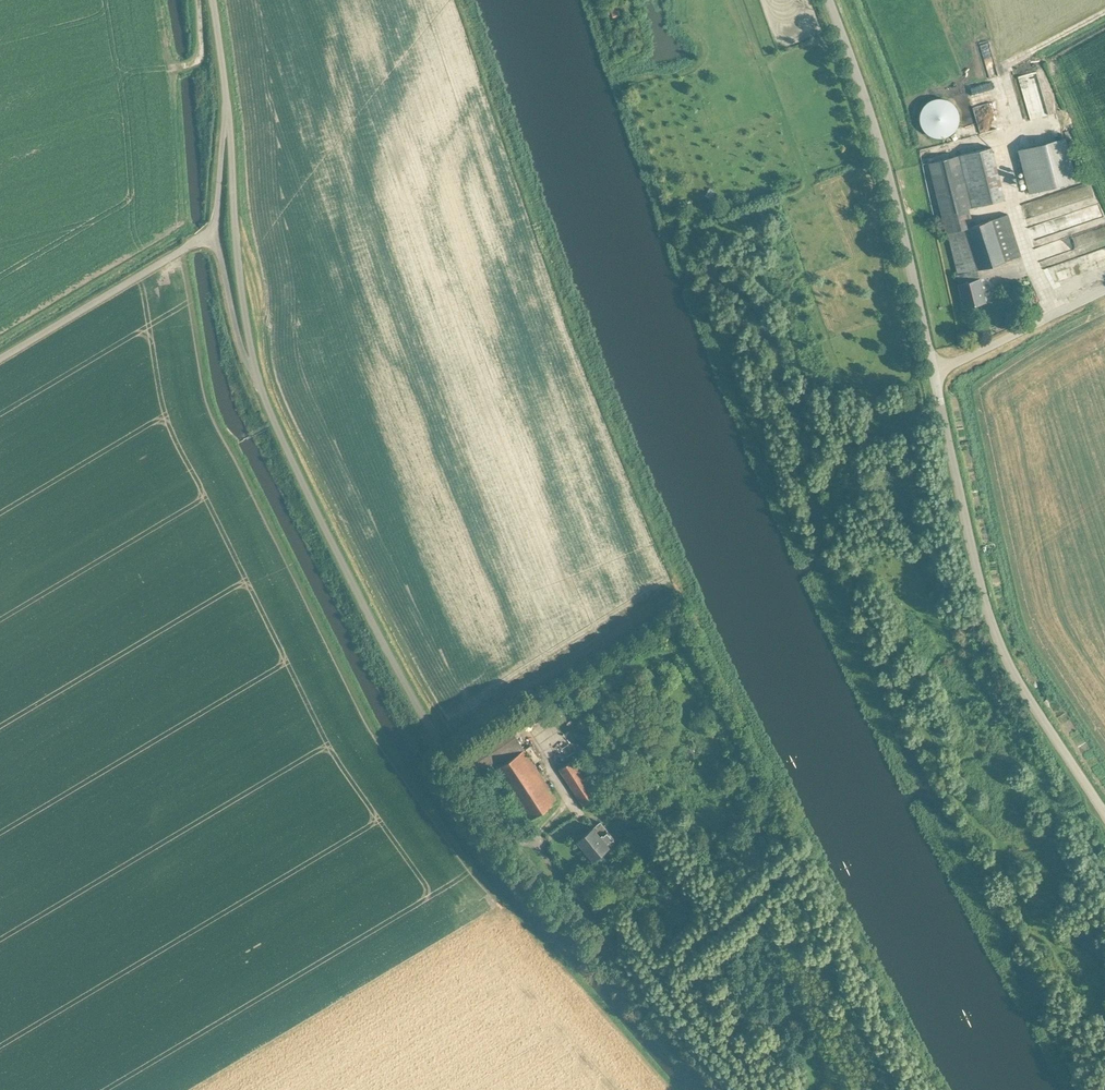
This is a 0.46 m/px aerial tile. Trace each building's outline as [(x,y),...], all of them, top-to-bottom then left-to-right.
[(948,136),(951,134),(954,131),(957,128),(958,124),(959,120),(959,117),(959,115),(958,111),(956,108),(955,106),(953,104),(950,101),(948,100),(945,99),(941,98),(937,98),(933,99),(929,101),(925,103),(923,107),(921,111),(920,114),(920,118),(920,122),(921,126),(923,129),(925,131),(928,134),(932,136),(935,137),(938,138),(942,137),(946,137),(948,136)] [(1031,124),(1044,121),(1041,107),(1028,110),(1031,124)] [(1063,138),(1020,149),(1031,193),(1074,182),(1063,138)] [(958,274),(977,270),(1021,256),(1008,214),(972,225),(968,208),(1004,199),(994,157),(991,148),(929,162),(946,233),(947,233),(958,274)] [(710,188),(704,195),(711,199),(716,192),(710,188)] [(1058,199),(1061,211),(1089,204),(1086,193),(1058,199)] [(1097,214),(1053,228),(1056,236),(1066,232),(1067,234),(1086,228),(1088,231),(1102,227),(1097,214)] [(1027,235),(1031,246),(1052,240),(1049,228),(1027,235)] [(1104,245),(1104,233),(1032,253),(1035,265),(1104,245)] [(977,270),(958,274),(956,275),(964,307),(985,302),(977,270)] [(579,684),(574,687),(581,699),(586,697),(582,689),(595,682),(592,678),(580,685),(579,684)] [(554,693),(541,701),(545,707),(547,706),(550,712),(562,704),(554,693)] [(527,820),(547,808),(559,800),(508,723),(463,752),(479,777),(493,768),(527,820)] [(583,806),(597,796),(573,760),(559,769),(583,806)] [(593,859),(601,852),(614,842),(612,840),(614,838),(600,822),(577,841),(593,859)]
